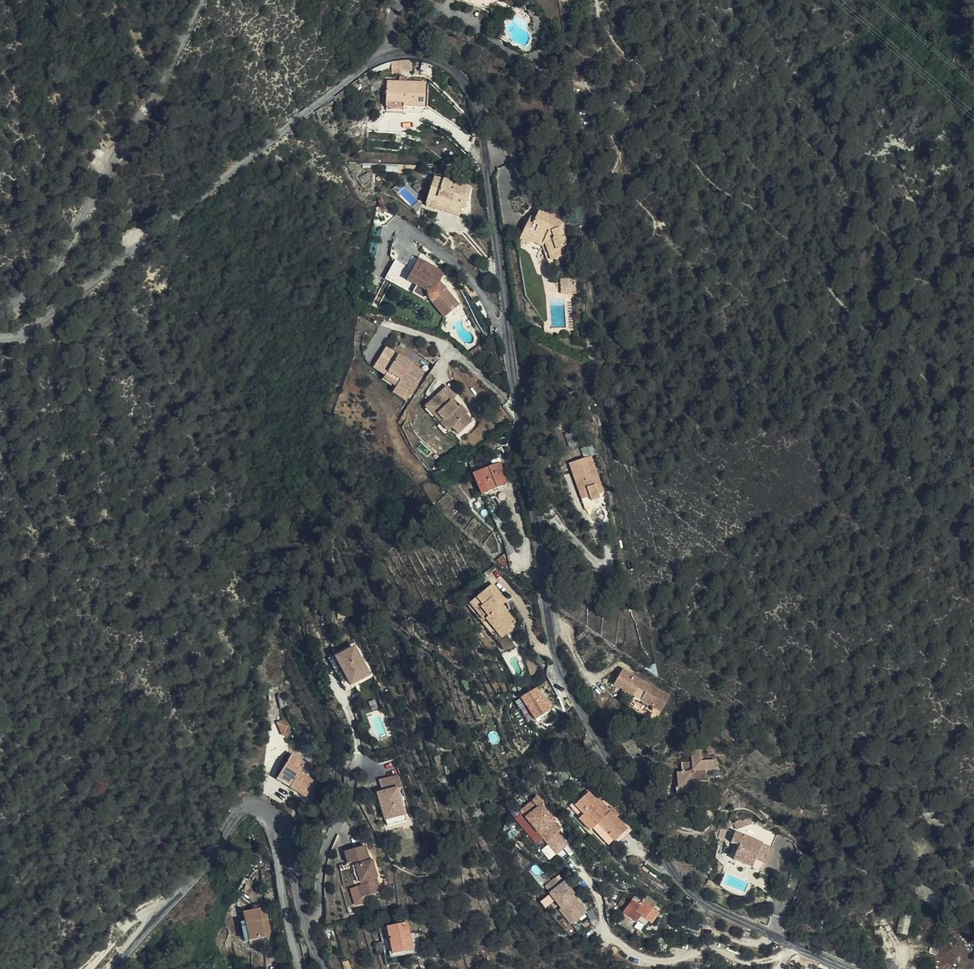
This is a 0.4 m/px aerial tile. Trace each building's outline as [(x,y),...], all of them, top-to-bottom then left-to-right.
[(398,56),(396,64),(416,68),(418,60),(398,56)] [(427,82),(410,78),(401,76),(389,74),(382,105),(401,109),(402,103),(423,107),(427,82)] [(430,168),(419,193),(434,199),(454,209),(457,203),(452,201),(456,192),(461,193),(462,190),(465,184),(430,168)] [(457,203),(461,193),(456,192),(452,201),(457,203)] [(533,203),(534,201),(527,197),(521,210),(524,212),(529,201),(533,203)] [(524,212),(563,242),(565,242),(562,234),(565,233),(562,223),(559,224),(556,215),(558,211),(534,201),(533,203),(529,201),(524,212)] [(519,226),(524,212),(521,210),(516,225),(519,226)] [(550,247),(563,242),(524,212),(519,226),(527,229),(529,225),(540,229),(544,230),(550,247)] [(404,278),(413,284),(421,290),(423,299),(427,302),(432,299),(446,315),(456,305),(436,282),(441,274),(417,257),(404,278)] [(561,292),(569,291),(565,264),(556,265),(561,292)] [(421,290),(413,284),(408,292),(417,299),(423,299),(421,290)] [(442,318),(446,315),(432,299),(427,302),(442,318)] [(370,366),(383,374),(396,382),(393,386),(408,395),(423,372),(383,345),(370,366)] [(481,358),(485,354),(481,345),(473,352),(481,358)] [(396,382),(383,374),(381,378),(393,386),(396,382)] [(444,385),(428,399),(436,409),(434,411),(440,419),(436,422),(445,432),(449,428),(455,435),(470,422),(463,414),(465,413),(458,405),(455,408),(448,400),(451,397),(453,396),(444,385)] [(408,395),(393,386),(389,391),(405,401),(408,395)] [(458,405),(451,397),(448,400),(455,408),(458,405)] [(436,409),(428,399),(421,405),(436,422),(440,419),(434,411),(436,409)] [(608,491),(594,456),(571,465),(585,500),(594,497),(597,502),(603,498),(602,494),(608,491)] [(471,503),(503,498),(498,476),(467,482),(471,503)] [(482,615),(494,631),(503,623),(505,625),(512,620),(499,604),(504,600),(489,583),(466,599),(478,618),(482,615)] [(503,623),(494,631),(497,635),(507,628),(505,625),(503,623)] [(332,657),(348,684),(367,673),(350,647),(332,657)] [(526,673),(534,668),(523,656),(519,659),(526,673)] [(343,688),(348,684),(332,657),(326,661),(343,688)] [(670,696),(653,685),(650,687),(637,679),(639,677),(624,667),(614,682),(624,689),(618,697),(651,725),(670,696)] [(650,687),(653,685),(639,677),(637,679),(650,687)] [(538,686),(521,698),(536,720),(554,708),(538,686)] [(287,717),(278,721),(283,734),(293,730),(287,717)] [(700,782),(705,782),(712,782),(711,769),(721,769),(721,759),(708,760),(707,748),(697,749),(697,760),(687,760),(688,768),(684,769),(684,785),(688,785),(700,785),(700,782)] [(293,756),(280,776),(286,784),(290,790),(307,801),(317,785),(306,778),(301,775),(306,767),(307,764),(293,756)] [(311,771),(306,767),(301,775),(306,778),(311,771)] [(386,799),(380,801),(387,821),(406,814),(398,788),(403,787),(400,774),(380,780),(383,792),(386,799)] [(286,784),(280,776),(277,782),(290,790),(286,784)] [(705,792),(705,782),(700,782),(700,785),(688,785),(688,792),(705,792)] [(595,829),(605,840),(611,834),(615,837),(627,825),(593,796),(591,799),(584,792),(574,806),(592,825),(595,823),(598,826),(595,829)] [(527,815),(546,840),(561,828),(554,820),(556,819),(546,806),(540,810),(537,808),(544,802),(546,801),(540,793),(524,805),(530,813),(527,815)] [(537,808),(540,810),(546,806),(544,802),(537,808)] [(521,808),(527,815),(530,813),(524,805),(521,808)] [(406,814),(387,821),(389,828),(408,821),(406,814)] [(740,844),(737,853),(755,861),(757,856),(768,860),(778,828),(751,819),(738,826),(732,841),(740,844)] [(367,848),(347,855),(351,868),(357,865),(365,888),(360,890),(364,901),(383,894),(378,879),(380,878),(376,865),(374,866),(367,848)] [(755,861),(737,853),(735,858),(765,868),(768,860),(757,856),(755,861)] [(556,888),(551,881),(540,890),(564,919),(562,921),(568,927),(581,916),(577,909),(579,907),(561,884),(556,888)] [(622,909),(618,916),(631,922),(634,916),(636,913),(638,910),(646,915),(648,916),(654,908),(651,906),(653,902),(641,893),(638,897),(630,892),(621,907),(622,909)] [(244,934),(267,931),(264,900),(241,903),(244,934)] [(643,918),(646,915),(638,910),(636,913),(643,918)] [(393,951),(413,946),(404,914),(396,915),(398,922),(387,924),(393,951)] [(963,933),(956,926),(952,934),(958,938),(963,933)]
